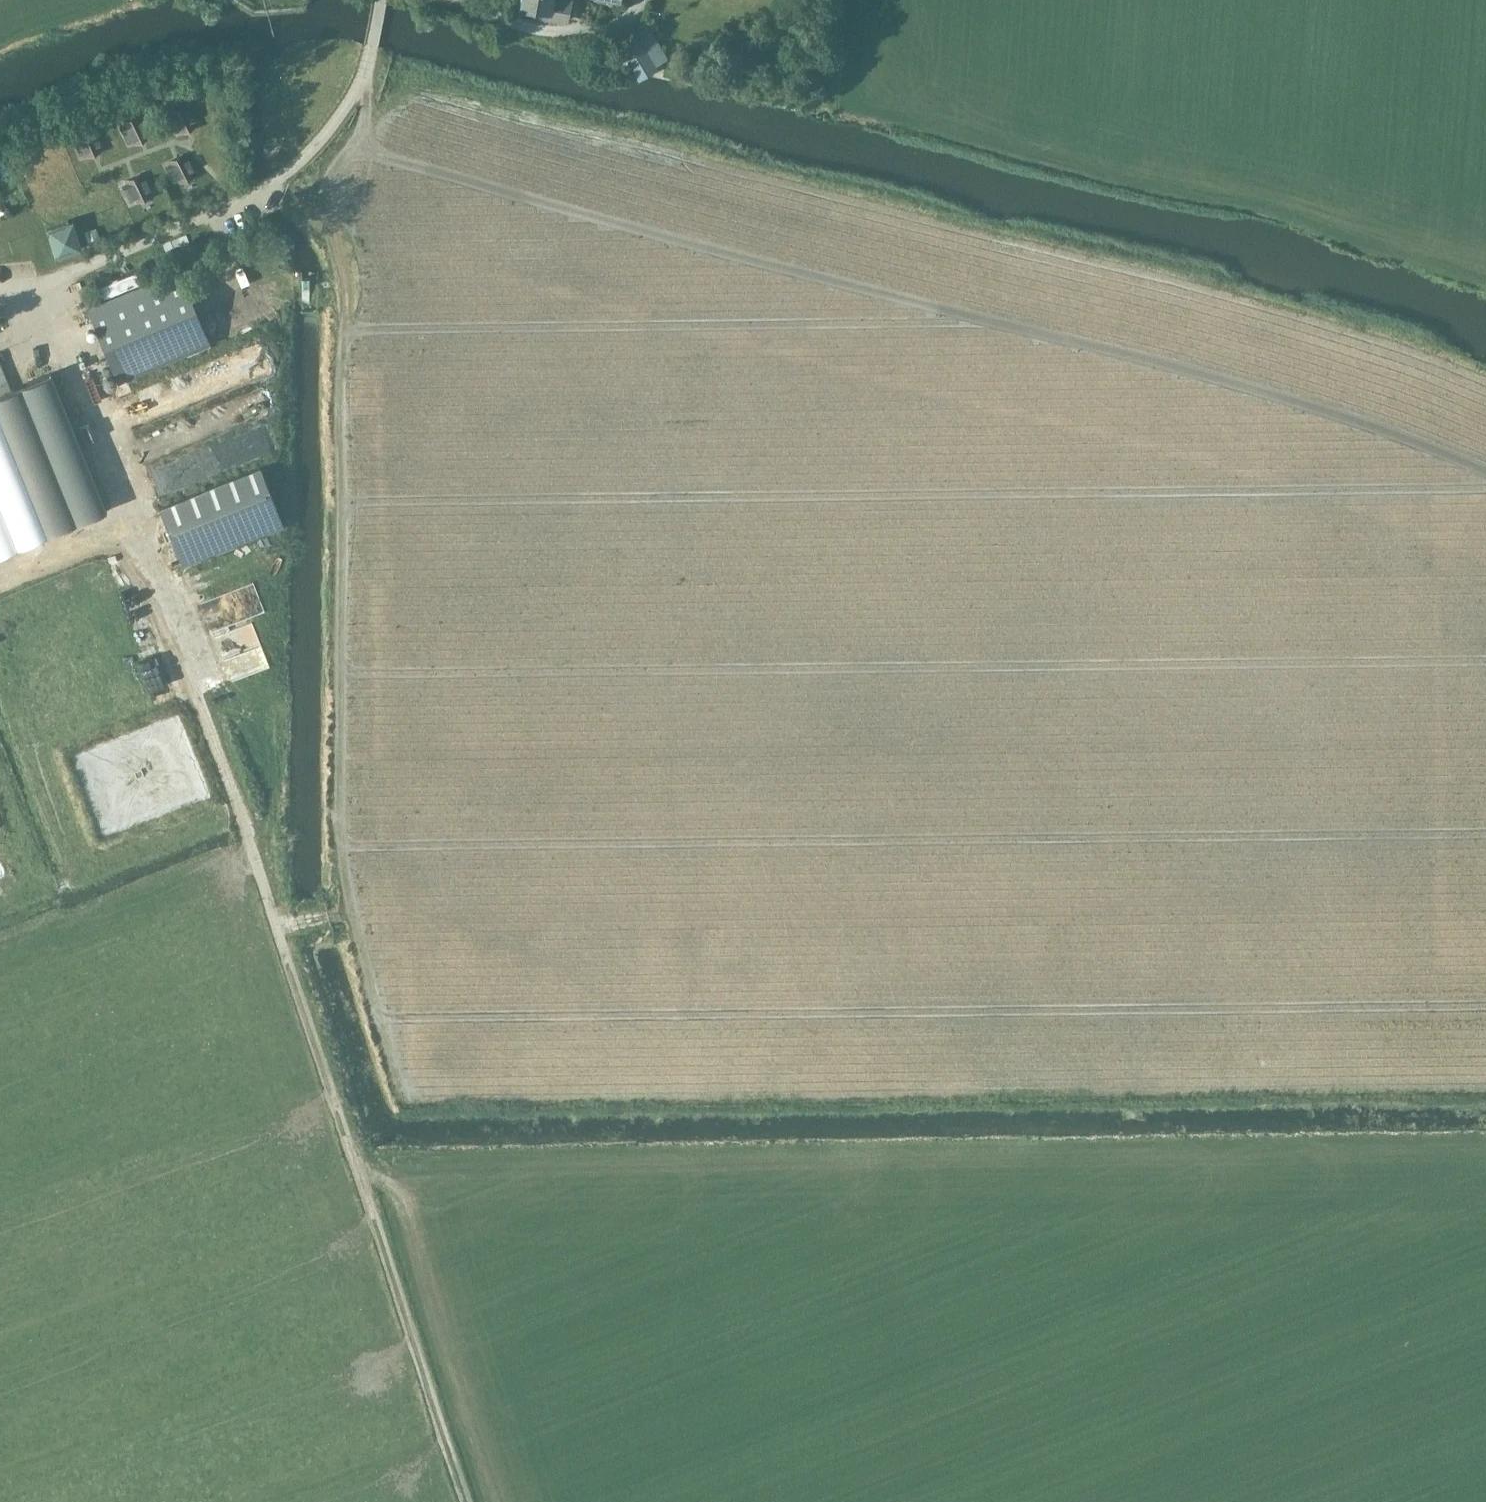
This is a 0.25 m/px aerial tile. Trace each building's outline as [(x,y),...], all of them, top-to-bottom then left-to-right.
[(524,6),(541,9),(539,18),(569,24),(574,0),(525,0),(524,6)] [(670,57),(648,22),(614,40),(618,47),(616,55),(600,49),(597,56),(597,57),(632,69),(632,68),(634,71),(639,80),(647,75),(657,69),(659,68),(657,65),(670,57)] [(173,117),(170,118),(176,131),(179,129),(182,135),(197,127),(194,121),(197,120),(191,108),(188,109),(185,103),(170,111),(173,117)] [(138,114),(123,122),(126,128),(123,129),(129,141),(132,140),(134,146),(150,138),(147,132),(150,131),(144,119),(141,120),(138,114)] [(78,140),(76,141),(81,154),(84,153),(87,158),(88,158),(102,151),(100,146),(103,145),(97,132),(94,133),(92,127),(88,129),(76,134),(78,140)] [(183,153),(169,161),(171,167),(169,168),(175,181),(178,179),(180,184),(195,177),(193,171),(195,170),(189,157),(186,159),(183,153)] [(128,186),(125,187),(131,200),(134,198),(137,204),(152,196),(150,191),(152,189),(146,177),(144,178),(141,173),(125,180),(128,186)] [(36,226),(46,253),(68,245),(57,218),(36,226)] [(90,294),(126,280),(122,268),(86,282),(90,294)] [(87,307),(88,309),(118,382),(211,344),(180,269),(87,307)] [(255,351),(111,387),(119,416),(262,380),(255,351)] [(11,389),(0,361),(0,553),(105,510),(50,374),(11,389)] [(200,408),(206,431),(254,419),(248,397),(200,408)] [(141,493),(266,453),(258,425),(132,465),(141,493)] [(183,567),(283,528),(260,468),(160,507),(183,567)]
